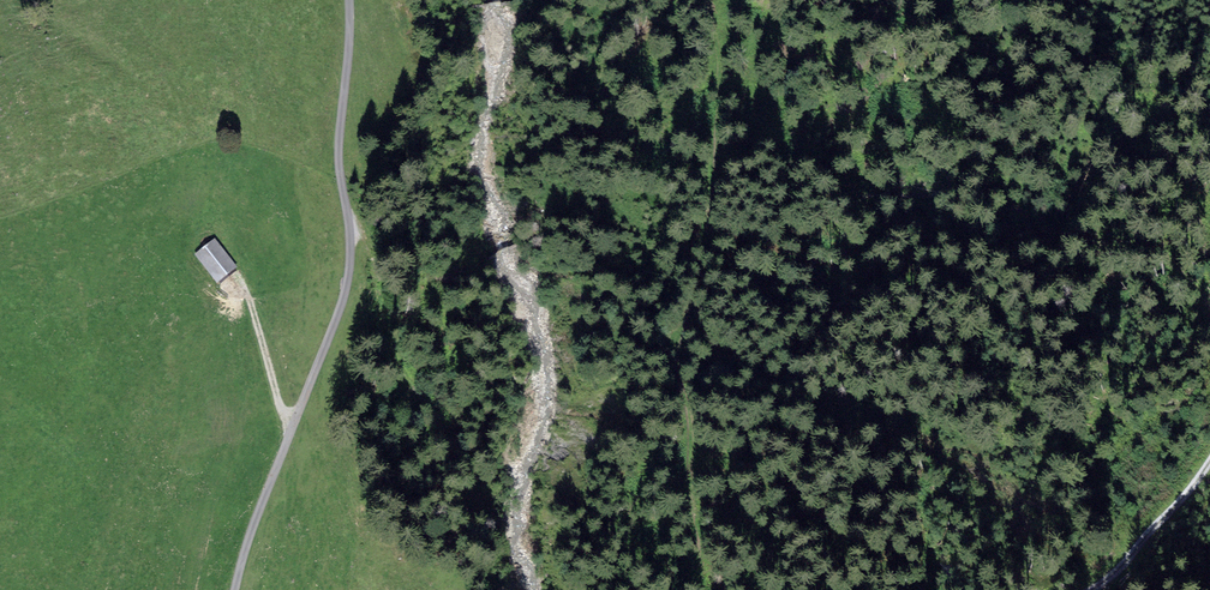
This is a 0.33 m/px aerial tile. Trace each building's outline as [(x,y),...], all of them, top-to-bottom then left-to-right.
[(216,283),(237,266),(214,238),(193,254),(216,283)]
